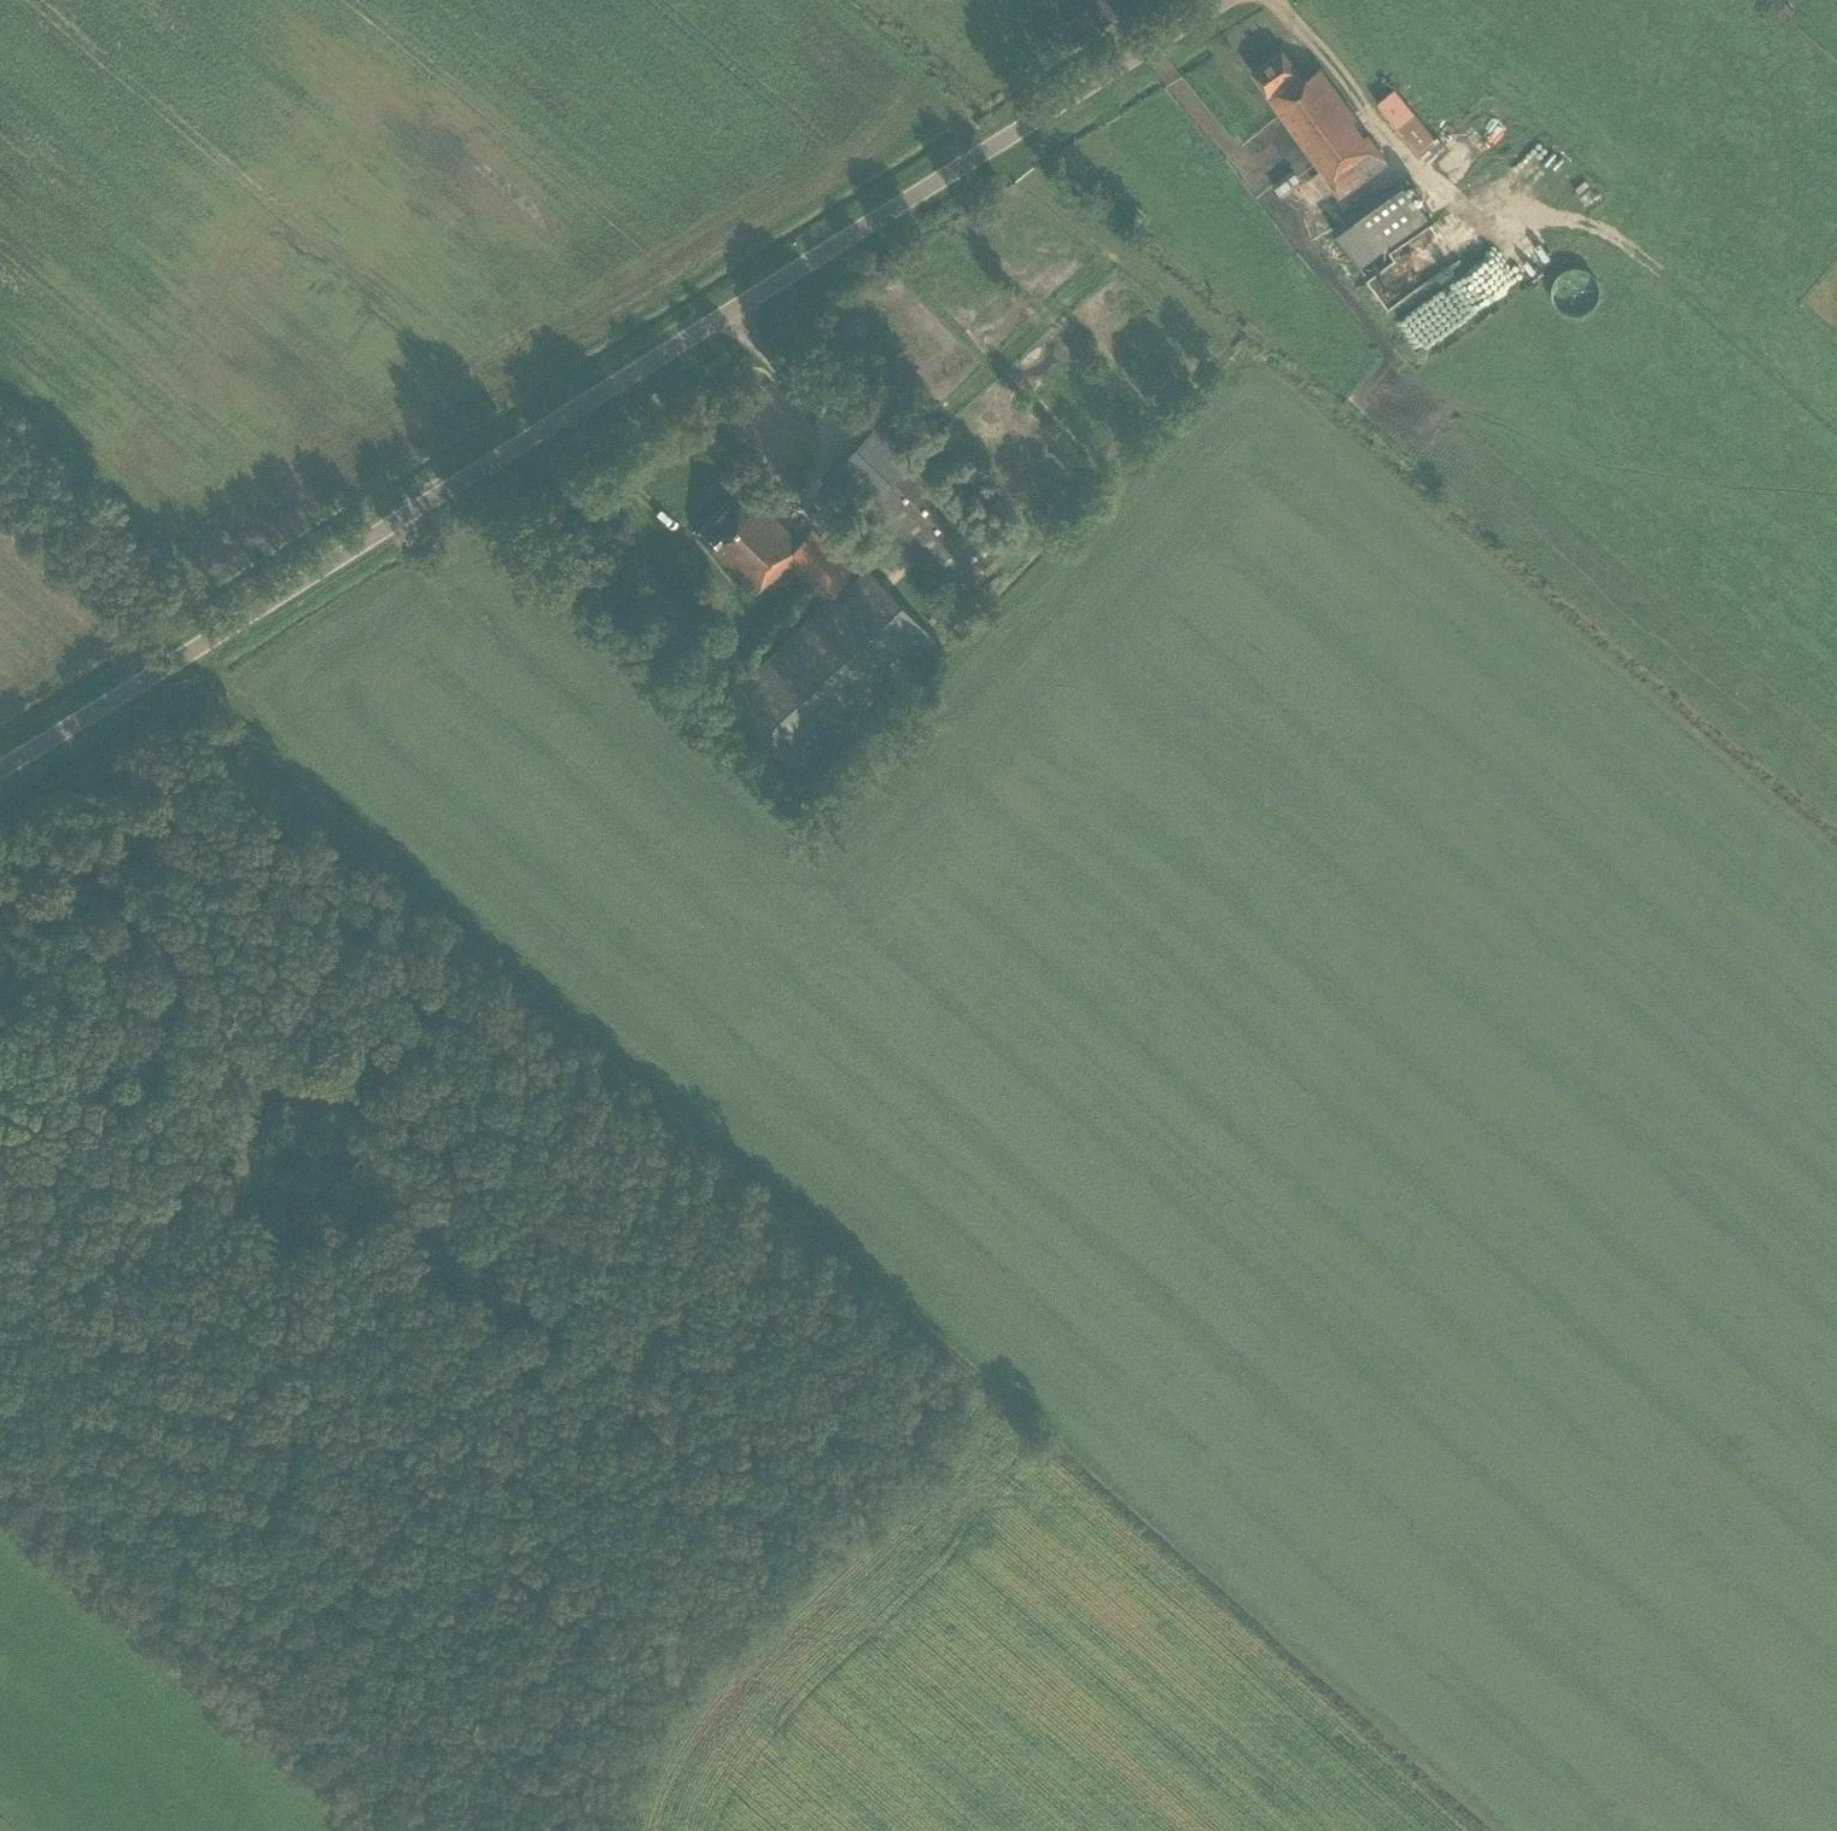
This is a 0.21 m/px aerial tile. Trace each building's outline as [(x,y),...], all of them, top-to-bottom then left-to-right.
[(1322,67),(1305,79),(1284,50),(1253,72),(1269,95),(1268,95),(1341,198),(1390,163),(1322,67)] [(1439,138),(1438,139),(1396,88),(1379,103),(1423,157),(1430,163),(1448,148),(1439,138)] [(1281,190),(1303,178),(1297,167),(1275,179),(1281,190)] [(1380,252),(1428,217),(1403,181),(1354,215),(1380,252)] [(1463,260),(1484,243),(1455,206),(1367,277),(1390,305),(1457,251),(1463,260)] [(1421,360),(1521,282),(1494,247),(1394,325),(1421,360)] [(1571,268),(1568,269),(1565,270),(1563,272),(1559,275),(1558,277),(1556,280),(1555,282),(1554,284),(1554,287),(1553,290),(1553,291),(1553,294),(1554,296),(1554,298),(1555,300),(1556,302),(1557,304),(1558,306),(1560,308),(1561,310),(1563,311),(1566,313),(1569,314),(1572,315),(1575,316),(1579,316),(1582,315),(1584,315),(1588,313),(1591,312),(1593,310),(1595,308),(1597,306),(1598,304),(1600,301),(1601,299),(1601,297),(1602,295),(1602,292),(1602,290),(1602,288),(1601,285),(1600,281),(1599,279),(1597,277),(1596,276),(1594,273),(1591,270),(1588,269),(1584,268),(1581,267),(1578,267),(1574,267),(1571,268)] [(902,436),(890,448),(848,491),(955,597),(1010,541),(902,436)] [(743,486),(697,533),(756,591),(769,578),(772,581),(805,547),(743,486)] [(939,639),(869,564),(727,697),(798,773),(939,639)]
